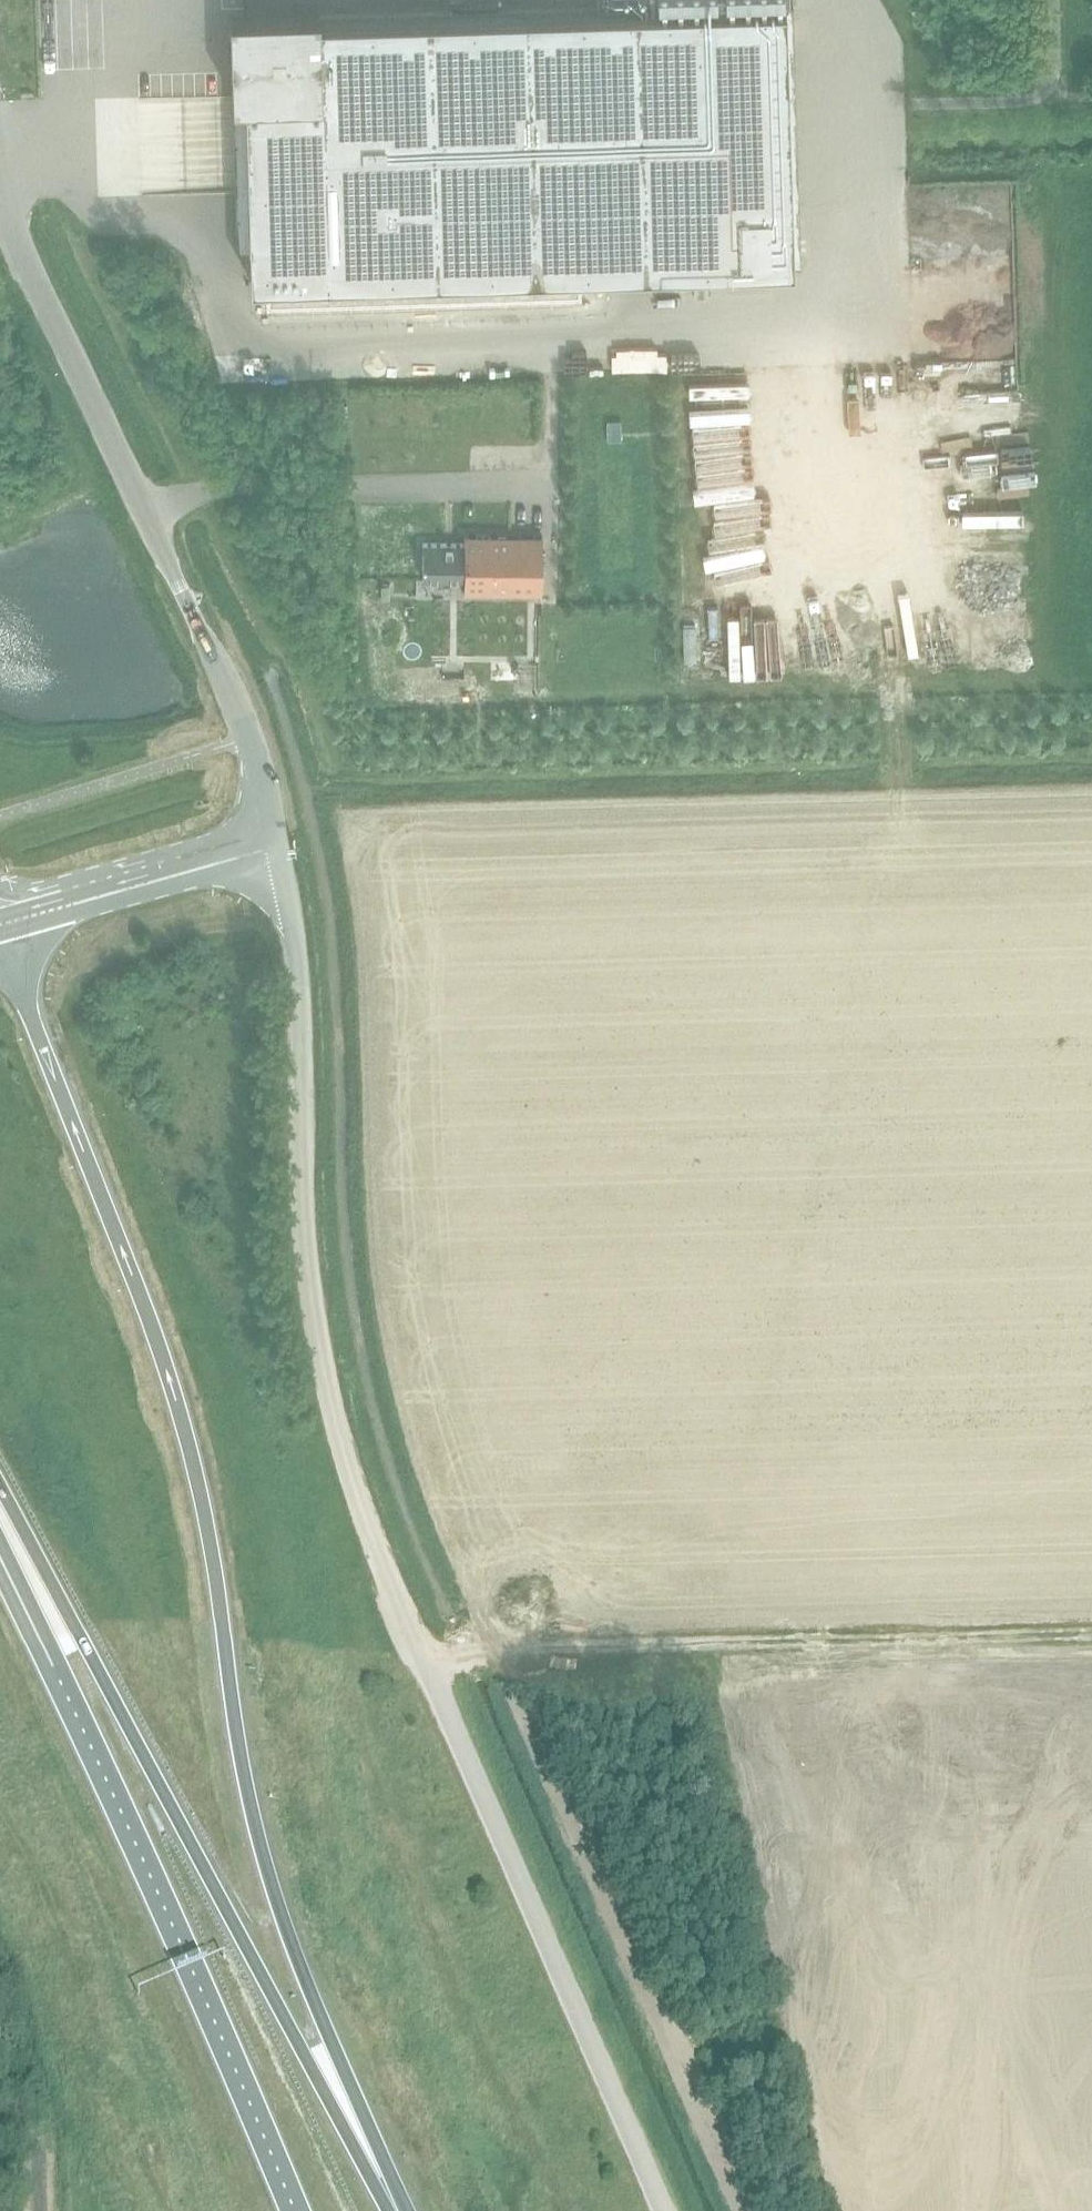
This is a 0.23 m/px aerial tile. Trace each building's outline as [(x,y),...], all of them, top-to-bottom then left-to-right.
[(229,9),(232,95),(244,94),(250,279),(792,262),(784,0),(781,0),(319,14),(319,6),(229,9)] [(607,439),(621,439),(621,436),(621,432),(620,419),(607,419),(607,439)] [(542,593),(542,535),(465,534),(465,543),(423,542),(422,578),(464,579),(464,592),(542,593)]
